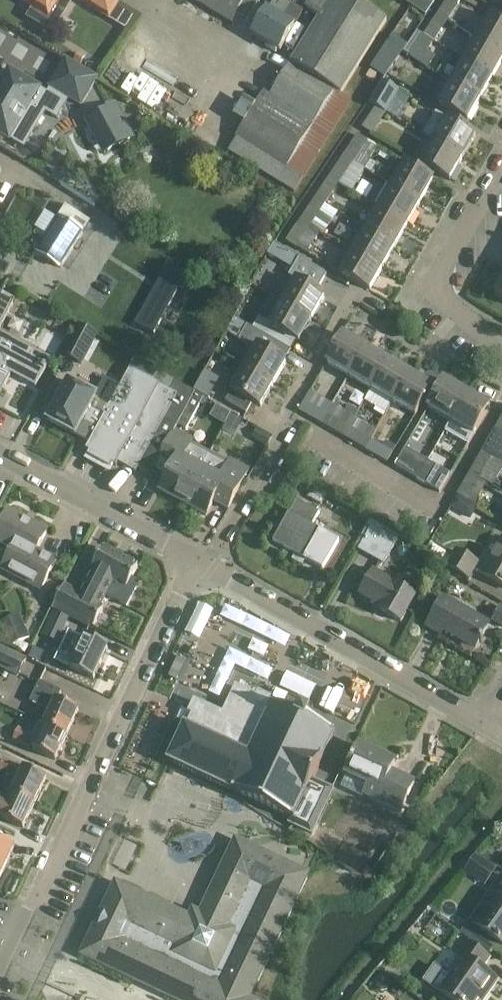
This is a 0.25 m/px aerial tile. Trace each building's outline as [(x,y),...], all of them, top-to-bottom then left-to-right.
[(57,5),(66,11),(72,0),(26,0),(25,3),(34,9),(29,17),(43,26),(48,17),(49,18),(57,5)] [(109,19),(119,3),(113,0),(79,0),(109,19)] [(232,22),(246,0),(196,0),(232,22)] [(265,92),(236,139),(236,140),(229,152),(295,192),(352,99),(342,93),(388,19),(363,3),(365,0),(310,0),(305,8),(320,17),(271,96),(265,92)] [(280,51),(296,25),(293,24),(302,10),(291,3),(292,1),(292,0),(274,0),(268,9),(252,34),(280,51)] [(425,14),(435,0),(403,0),(425,14)] [(469,17),(462,12),(463,11),(456,7),(461,0),(447,0),(438,13),(448,20),(461,28),(469,17)] [(424,34),(431,39),(435,41),(448,20),(438,13),(424,34)] [(490,15),(477,37),(501,52),(501,23),(490,15)] [(387,77),(405,41),(389,33),(371,69),(387,77)] [(424,34),(410,56),(420,62),(435,41),(431,39),(424,34)] [(494,77),(501,64),(501,52),(477,37),(464,58),(494,77)] [(481,99),(494,77),(464,58),(451,81),(481,99)] [(56,96),(12,67),(0,86),(0,131),(24,146),(48,109),(63,119),(75,100),(81,104),(95,82),(65,63),(51,85),(59,90),(56,96)] [(383,80),(369,102),(376,106),(386,113),(401,91),(391,84),(390,85),(383,80)] [(481,99),(451,81),(437,103),(468,121),(481,99)] [(87,121),(105,153),(133,138),(116,106),(87,121)] [(362,128),(372,135),(386,113),(376,106),(362,128)] [(423,135),(433,141),(462,158),(476,135),(436,112),(423,135)] [(343,157),(365,170),(375,152),(378,147),(358,135),(343,157)] [(462,158),(433,141),(420,163),(450,180),(462,158)] [(353,192),(365,170),(343,157),(328,179),(338,184),(353,192)] [(392,185),(421,202),(434,180),(405,163),(392,185)] [(315,199),(325,205),(338,184),(328,179),(315,199)] [(379,207),(408,224),(421,202),(392,185),(379,207)] [(98,210),(73,194),(66,206),(62,212),(57,208),(51,218),(56,221),(36,253),(61,269),(83,234),(98,210)] [(300,221),(310,226),(325,205),(315,199),(300,221)] [(366,229),(395,246),(408,224),(379,207),(366,229)] [(297,247),(310,226),(300,221),(287,241),(297,247)] [(383,268),(395,246),(366,229),(354,251),(383,268)] [(383,268),(354,251),(341,274),(370,290),(383,268)] [(283,302),(312,319),(325,296),(317,292),(327,274),(299,258),(289,275),(296,280),(283,302)] [(166,261),(125,327),(146,340),(186,272),(166,261)] [(0,328),(16,300),(3,293),(0,291),(0,328)] [(259,318),(253,328),(274,340),(280,330),(299,341),(312,319),(283,302),(270,325),(259,318)] [(79,327),(64,355),(81,364),(97,337),(79,327)] [(0,333),(0,393),(1,393),(11,374),(36,387),(50,359),(0,333)] [(366,347),(344,334),(327,363),(349,376),(366,347)] [(240,336),(238,340),(250,346),(248,349),(249,353),(252,355),(245,368),(274,384),(287,362),(285,361),(269,352),(258,345),(258,346),(254,343),(240,336)] [(371,389),(388,360),(366,347),(349,376),(371,389)] [(203,397),(198,394),(171,380),(137,360),(132,370),(129,369),(120,386),(97,429),(90,442),(86,449),(116,466),(118,462),(136,472),(147,451),(159,458),(175,430),(177,425),(186,430),(203,397)] [(388,360),(371,389),(393,402),(410,373),(388,360)] [(226,402),(246,413),(253,402),(260,407),(274,384),(245,368),(232,390),(233,391),(226,402)] [(415,415),(432,386),(410,373),(393,402),(415,415)] [(97,429),(120,386),(105,378),(95,395),(69,381),(48,420),(75,435),(75,434),(90,442),(97,429)] [(445,380),(435,397),(428,409),(450,422),(467,393),(445,380)] [(467,393),(450,422),(445,431),(468,444),(473,435),(490,406),(467,393)] [(333,404),(327,415),(321,424),(344,437),(354,420),(359,411),(349,404),(345,411),(333,404)] [(321,424),(327,415),(313,406),(307,416),(321,424)] [(375,432),(354,420),(344,437),(365,450),(371,439),(375,432)] [(252,437),(267,445),(272,437),(257,429),(252,437)] [(159,458),(154,467),(168,475),(160,490),(183,503),(209,455),(190,445),(193,440),(175,430),(159,458)] [(494,430),(483,451),(501,461),(501,458),(501,434),(494,430)] [(371,439),(365,450),(387,462),(393,452),(371,439)] [(406,449),(396,467),(417,479),(428,461),(406,449)] [(501,470),(501,462),(501,461),(483,451),(470,473),(493,486),(501,470)] [(206,515),(214,501),(228,509),(249,470),(230,460),(227,466),(209,455),(183,503),(206,515)] [(428,461),(417,479),(439,492),(450,474),(428,461)] [(501,495),(501,491),(493,486),(470,473),(458,494),(475,504),(485,486),(501,495)] [(282,486),(295,494),(301,483),(288,476),(282,486)] [(320,513),(315,510),(297,500),(290,513),(289,512),(273,541),(296,554),(292,561),(303,567),(306,562),(307,563),(308,561),(323,569),(333,552),(339,540),(313,526),(320,513)] [(40,592),(57,560),(56,560),(55,561),(37,551),(47,532),(8,511),(0,527),(0,543),(12,549),(0,571),(40,592)] [(384,564),(396,541),(371,527),(359,551),(384,564)] [(483,574),(495,581),(501,585),(501,540),(483,574)] [(426,554),(470,579),(479,565),(456,551),(454,554),(434,542),(426,554)] [(64,585),(53,608),(88,627),(90,624),(93,626),(103,608),(99,605),(105,595),(126,606),(139,582),(132,578),(138,567),(103,548),(94,566),(93,568),(95,569),(87,584),(82,593),(64,585)] [(401,622),(411,605),(416,596),(373,571),(360,594),(382,607),(380,610),(401,622)] [(444,630),(476,648),(479,642),(481,643),(483,638),(482,637),(489,625),(443,600),(427,627),(441,635),(444,630)] [(500,606),(491,622),(501,628),(501,607),(500,606)] [(52,610),(41,635),(58,643),(69,618),(52,610)] [(9,647),(29,637),(20,616),(0,625),(0,627),(9,647)] [(56,661),(76,670),(94,679),(108,648),(84,637),(84,639),(69,632),(56,661)] [(28,658),(42,665),(49,650),(35,643),(28,658)] [(24,660),(0,648),(0,667),(17,675),(24,660)] [(30,702),(51,712),(45,724),(67,735),(79,710),(57,700),(61,692),(40,682),(30,702)] [(169,758),(167,761),(170,762),(232,791),(234,792),(235,792),(291,818),(289,823),(311,834),(332,789),(313,779),(333,735),(334,735),(335,732),(332,731),(332,732),(308,721),(310,716),(301,712),(299,716),(275,705),(276,705),(273,703),(273,704),(269,702),(267,700),(266,701),(259,698),(260,697),(257,696),(236,687),(222,714),(201,704),(201,703),(198,702),(197,705),(194,712),(192,714),(193,715),(187,726),(184,725),(183,728),(184,728),(169,758)] [(31,748),(55,760),(67,735),(45,724),(37,720),(30,735),(16,728),(12,738),(31,747),(31,748)] [(359,746),(346,775),(369,785),(364,795),(401,812),(414,783),(391,772),(395,763),(359,746)] [(12,792),(35,803),(46,778),(22,767),(22,768),(2,758),(0,763),(0,770),(19,779),(12,792)] [(23,828),(35,803),(12,792),(6,806),(0,804),(0,817),(23,828)] [(352,829),(355,844),(371,840),(368,825),(352,829)] [(327,833),(325,838),(339,844),(342,839),(327,833)] [(3,871),(14,846),(0,840),(0,870),(3,871)] [(248,998),(257,980),(258,981),(269,959),(268,959),(270,953),(272,954),(282,932),(280,932),(283,926),(285,927),(295,905),(293,904),(296,899),(297,900),(307,878),(306,877),(307,874),(280,861),(281,859),(264,851),(263,853),(236,840),(234,843),(233,843),(201,909),(186,914),(120,883),(119,885),(116,883),(82,955),(85,956),(84,958),(106,968),(107,966),(112,969),(112,970),(133,981),(134,979),(166,995),(166,996),(174,999),(252,999),(248,998)] [(365,854),(360,862),(367,867),(373,860),(365,854)] [(473,858),(464,872),(484,886),(496,868),(479,856),(476,860),(473,858)] [(469,921),(476,926),(501,944),(501,875),(493,887),(481,904),(469,921)] [(437,989),(452,999),(477,999),(486,988),(490,991),(497,980),(481,969),(489,958),(467,942),(458,954),(460,956),(447,975),(435,966),(425,981),(437,989)] [(378,975),(374,980),(375,987),(380,992),(387,991),(392,985),(391,978),(385,974),(378,975)]
